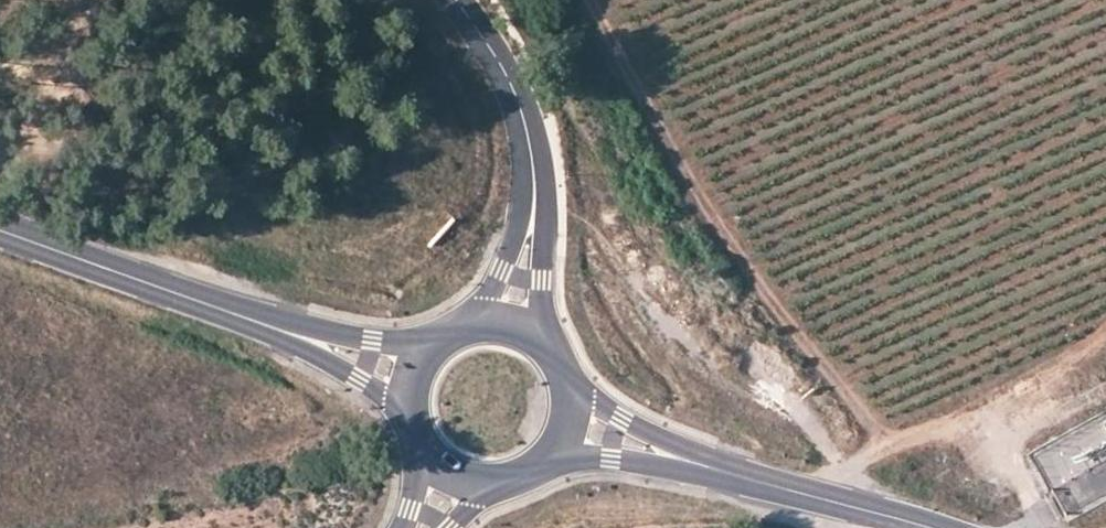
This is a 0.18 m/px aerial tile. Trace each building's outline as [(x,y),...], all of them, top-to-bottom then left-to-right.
[(1069,515),(1105,495),(1105,416),(1035,455),(1069,515)]
